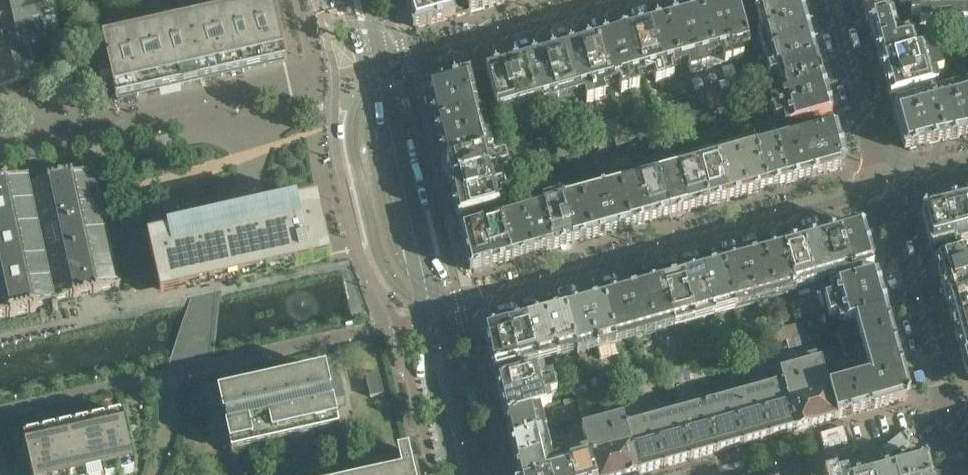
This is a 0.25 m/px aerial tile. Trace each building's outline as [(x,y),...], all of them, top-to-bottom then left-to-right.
[(34,0),(0,0),(0,82),(1,86),(33,79),(26,43),(43,39),(42,35),(59,32),(52,0),(51,0),(35,3),(34,0)] [(280,29),(273,0),(262,0),(263,5),(252,7),(252,8),(103,42),(107,58),(96,60),(101,83),(112,81),(115,94),(116,94),(117,100),(118,100),(286,62),(285,62),(286,62),(284,56),(286,55),(280,29)] [(408,9),(440,0),(405,0),(408,9)] [(466,0),(440,0),(408,9),(413,29),(470,13),(466,0)] [(488,0),(466,0),(470,13),(490,8),(488,0)] [(800,0),(738,0),(736,1),(742,20),(757,16),(801,4),(800,0)] [(880,0),(863,0),(867,15),(878,12),(874,0),(880,0)] [(920,0),(900,0),(900,2),(903,7),(911,7),(911,17),(920,17),(920,0)] [(940,0),(920,0),(920,17),(920,24),(929,24),(929,14),(940,14),(940,0)] [(960,0),(940,0),(940,14),(951,14),(951,24),(960,24),(960,0)] [(960,24),(967,24),(967,0),(960,0),(960,24)] [(749,45),(742,20),(736,1),(718,6),(734,61),(743,59),(740,47),(749,45)] [(806,21),(801,4),(757,16),(762,33),(806,21)] [(734,61),(718,6),(701,10),(713,55),(722,52),(725,64),(734,61)] [(713,55),(701,10),(684,15),(699,71),(708,69),(705,57),(713,55)] [(898,37),(892,15),(884,11),(878,12),(867,15),(875,44),(898,37)] [(699,71),(684,15),(649,25),(665,81),(673,78),(670,67),(679,64),(687,62),(690,74),(699,71)] [(811,40),(806,21),(762,33),(767,52),(811,40)] [(665,81),(649,25),(631,30),(644,74),(652,72),(656,83),(665,81)] [(644,74),(631,30),(614,35),(630,91),(639,88),(635,77),(644,74)] [(630,91),(614,35),(597,40),(609,84),(618,82),(621,93),(630,91)] [(919,53),(915,38),(909,35),(898,37),(875,44),(880,64),(919,53)] [(609,84),(597,40),(579,45),(595,100),(604,98),(601,86),(609,84)] [(816,58),(811,40),(767,52),(772,70),(816,58)] [(595,100),(579,45),(543,55),(556,99),(583,91),(586,103),(595,100)] [(885,81),(941,66),(939,58),(927,61),(925,51),(919,53),(880,64),(885,81)] [(556,99),(543,55),(506,65),(518,110),(556,99)] [(822,79),(820,70),(816,58),(772,70),(768,71),(770,79),(781,76),(783,82),(781,83),(779,87),(780,91),(822,79)] [(518,110),(506,65),(486,71),(492,91),(498,115),(518,110)] [(934,86),(932,77),(943,74),(941,66),(885,81),(890,99),(903,95),(934,86)] [(492,91),(486,71),(427,88),(431,107),(476,95),(492,91)] [(827,97),(822,79),(780,91),(782,100),(771,103),(773,112),(827,97)] [(953,95),(965,138),(967,137),(967,91),(953,95)] [(480,112),(476,95),(431,107),(435,125),(480,112)] [(925,146),(914,106),(907,108),(903,95),(890,99),(904,152),(925,146)] [(965,138),(953,95),(952,95),(933,100),(945,142),(965,138)] [(845,163),(827,97),(773,112),(776,121),(787,118),(790,127),(817,119),(821,132),(794,139),(806,179),(841,169),(842,169),(845,163)] [(744,107),(742,101),(741,98),(730,101),(733,110),(744,107)] [(755,111),(752,98),(742,101),(744,107),(745,113),(755,111)] [(945,142),(933,100),(914,106),(925,146),(945,142)] [(716,115),(713,106),(702,109),(705,118),(716,115)] [(705,118),(702,109),(692,112),(694,121),(705,118)] [(489,152),(484,132),(480,112),(435,125),(445,164),(489,152)] [(685,121),(683,114),(664,119),(666,127),(685,121)] [(666,127),(664,119),(645,125),(647,132),(666,127)] [(653,156),(647,132),(645,125),(625,130),(628,140),(636,169),(646,167),(644,161),(648,158),(653,156)] [(587,138),(584,130),(566,135),(568,144),(587,138)] [(628,140),(625,130),(615,133),(617,143),(628,140)] [(568,144),(566,135),(547,140),(549,149),(568,144)] [(603,146),(601,137),(587,141),(589,150),(603,146)] [(806,179),(794,139),(775,144),(786,185),(806,179)] [(549,149),(547,140),(528,146),(530,154),(549,149)] [(589,150),(587,141),(576,144),(579,153),(589,150)] [(491,171),(530,162),(524,144),(489,152),(445,164),(449,183),(491,171)] [(786,185),(775,144),(756,150),(767,190),(786,185)] [(561,161),(557,149),(548,152),(551,163),(561,161)] [(767,190),(756,150),(736,155),(747,195),(767,190)] [(551,163),(548,152),(538,154),(541,166),(551,163)] [(747,195),(736,155),(736,154),(717,160),(728,201),(747,195)] [(728,201),(717,160),(697,165),(709,206),(728,201)] [(690,211),(678,170),(668,173),(666,163),(656,166),(659,176),(670,217),(690,211)] [(709,206),(697,165),(678,170),(690,211),(709,206)] [(453,200),(507,185),(505,177),(493,179),(491,171),(449,183),(453,200)] [(40,235),(54,302),(73,298),(74,298),(81,297),(98,293),(98,292),(120,287),(95,173),(73,178),(73,177),(48,182),(48,183),(29,187),(28,182),(7,186),(7,185),(0,187),(0,244),(40,235)] [(670,217),(659,176),(639,181),(651,222),(670,217)] [(537,188),(534,178),(525,180),(528,191),(537,188)] [(631,228),(620,187),(618,178),(608,181),(610,189),(601,192),(612,233),(631,228)] [(651,222),(639,181),(620,187),(631,228),(651,222)] [(499,207),(497,198),(509,195),(507,185),(453,200),(458,219),(472,215),(499,207)] [(612,233),(601,192),(581,197),(593,238),(612,233)] [(593,238),(581,197),(562,203),(573,244),(593,238)] [(962,199),(943,204),(954,243),(967,239),(967,218),(962,199)] [(331,259),(318,201),(223,222),(148,239),(161,298),(210,287),(331,259)] [(573,244),(562,203),(542,208),(543,210),(554,249),(573,244)] [(954,243),(943,204),(925,208),(921,215),(935,263),(951,258),(947,245),(954,243)] [(554,249),(543,210),(522,215),(533,255),(554,249)] [(491,266),(480,227),(475,229),(472,215),(458,219),(470,272),(491,266)] [(533,255),(522,215),(501,221),(512,261),(533,255)] [(512,261),(501,221),(480,227),(491,266),(512,261)] [(882,294),(864,230),(864,229),(858,226),(857,226),(783,247),(795,288),(803,317),(828,310),(882,294)] [(40,235),(0,244),(0,323),(7,322),(6,318),(10,317),(10,318),(17,317),(17,320),(29,317),(29,314),(35,313),(35,312),(52,308),(53,313),(58,311),(57,306),(55,306),(54,302),(40,235)] [(795,288),(783,247),(763,253),(774,294),(795,288)] [(774,294),(763,253),(743,258),(754,299),(774,294)] [(951,258),(935,263),(940,282),(967,275),(967,253),(951,258)] [(754,299),(743,258),(723,264),(734,305),(754,299)] [(734,305),(723,264),(702,270),(714,311),(734,305)] [(714,311),(702,270),(682,275),(694,316),(714,311)] [(694,316),(682,275),(662,281),(674,322),(694,316)] [(940,282),(946,301),(967,295),(967,275),(940,282)] [(674,322),(662,281),(643,286),(654,327),(674,322)] [(654,327),(643,286),(623,292),(635,333),(654,327)] [(635,333),(623,292),(604,297),(615,338),(635,333)] [(887,312),(885,308),(882,294),(828,310),(830,318),(842,315),(844,324),(856,321),(887,312)] [(946,301),(956,340),(967,337),(967,295),(946,301)] [(615,338),(604,297),(585,303),(596,344),(615,338)] [(596,344),(585,303),(565,308),(576,347),(577,349),(596,344)] [(576,347),(565,308),(546,314),(557,352),(576,347)] [(892,333),(887,312),(856,321),(858,330),(839,335),(842,347),(892,333)] [(557,352),(546,314),(526,319),(537,358),(557,352)] [(537,358),(526,319),(507,324),(518,363),(537,358)] [(807,334),(804,322),(784,328),(787,339),(804,335),(807,334)] [(518,363),(507,324),(484,331),(496,382),(510,378),(507,366),(518,363)] [(787,339),(784,328),(764,334),(767,345),(787,339)] [(813,332),(807,334),(804,335),(807,344),(815,341),(813,332)] [(898,355),(892,333),(842,347),(845,358),(865,353),(868,363),(898,355)] [(767,345),(764,334),(744,339),(747,351),(767,345)] [(707,362),(703,351),(699,336),(679,341),(686,368),(707,362)] [(956,340),(961,360),(967,358),(967,337),(956,340)] [(747,351),(744,339),(724,345),(727,356),(747,351)] [(727,356),(724,345),(703,351),(707,362),(727,356)] [(829,389),(819,353),(785,362),(787,371),(780,373),(783,383),(626,426),(623,416),(582,428),(583,430),(590,455),(595,474),(638,474),(837,420),(829,389)] [(909,394),(903,372),(898,355),(868,363),(872,381),(868,378),(852,382),(860,413),(905,401),(906,401),(910,394),(909,394)] [(340,429),(335,409),(346,407),(341,384),(330,387),(326,371),(218,395),(230,447),(232,454),(340,429)] [(500,400),(554,385),(551,377),(540,380),(537,371),(510,378),(496,382),(500,400)] [(383,394),(378,374),(365,377),(370,397),(383,394)] [(860,413),(852,382),(849,374),(838,377),(840,386),(829,389),(837,420),(860,413)] [(547,407),(545,397),(556,394),(554,385),(500,400),(504,419),(535,410),(547,407)] [(585,406),(582,397),(574,399),(577,409),(585,406)] [(580,418),(577,409),(574,399),(567,401),(572,420),(580,418)] [(541,432),(535,410),(504,419),(510,441),(540,433),(541,432)] [(132,448),(124,415),(24,438),(32,474),(132,474),(138,474),(132,448)] [(582,428),(580,418),(572,420),(575,432),(583,430),(582,428)] [(546,454),(540,433),(510,441),(515,463),(546,454)] [(408,451),(397,453),(401,472),(390,474),(414,474),(408,451)] [(546,454),(515,463),(517,474),(550,474),(550,472),(546,454)] [(590,455),(568,461),(572,474),(595,474),(590,455)] [(928,462),(921,458),(871,472),(872,474),(932,474),(928,462)] [(568,461),(555,465),(550,472),(550,474),(572,474),(568,461)]
